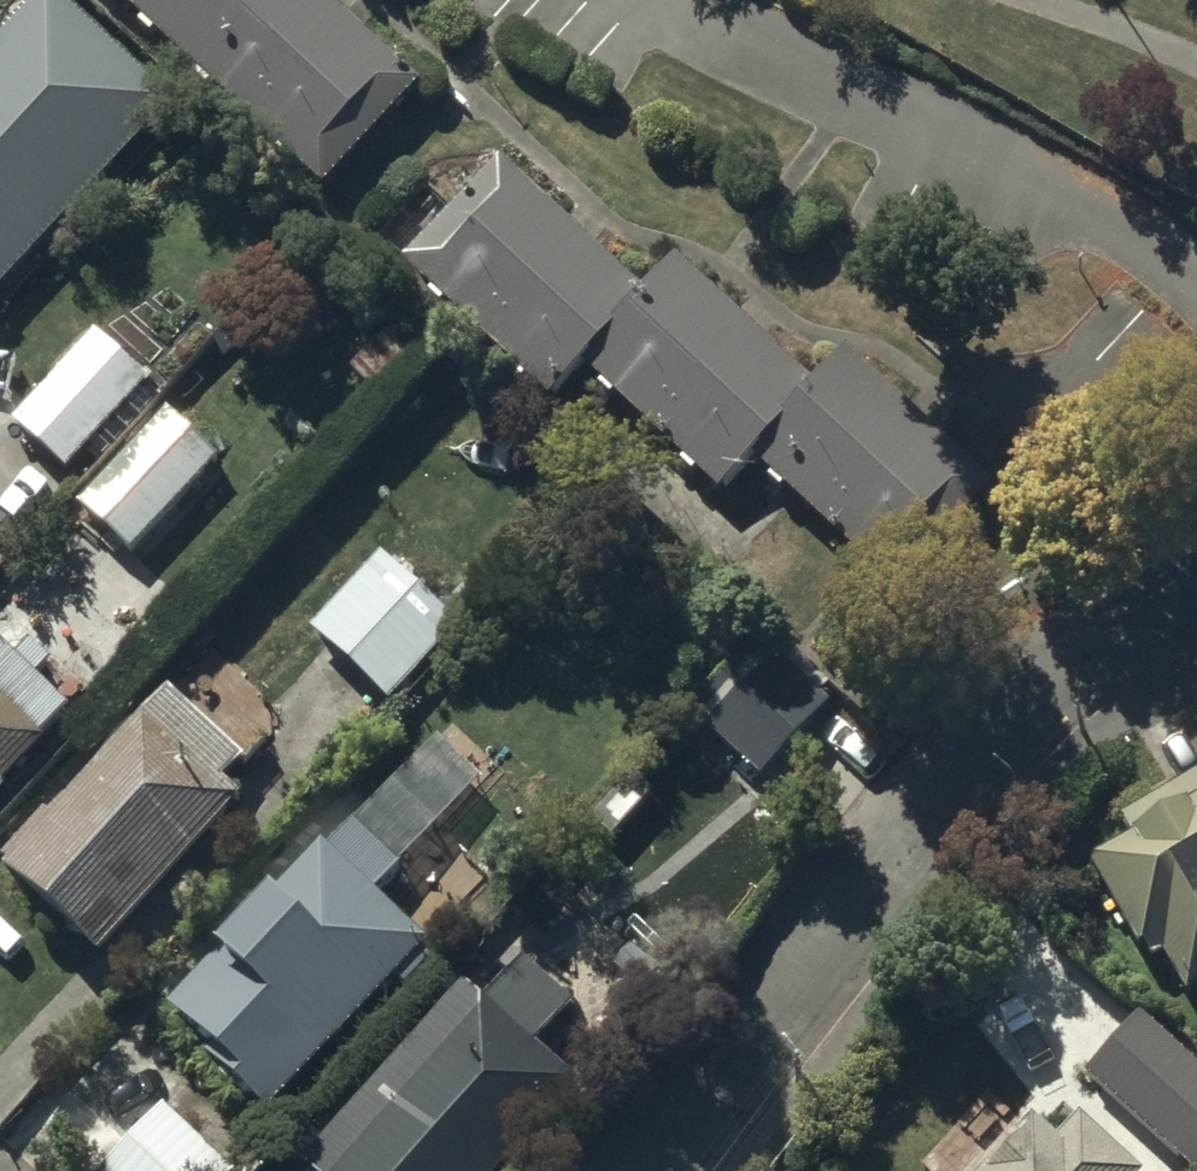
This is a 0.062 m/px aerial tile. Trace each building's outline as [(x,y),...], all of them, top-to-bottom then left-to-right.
[(235,0),(133,0),(186,51),(235,0)] [(342,25),(316,0),(235,0),(186,51),(255,116),(342,25)] [(55,4),(0,62),(0,284),(167,109),(55,4)] [(324,182),(411,91),(342,25),(255,116),(324,182)] [(481,335),(575,233),(505,170),(411,271),(481,335)] [(583,368),(647,299),(575,233),(481,335),(553,401),(583,368)] [(652,431),(745,331),(676,268),(647,299),(583,368),(652,431)] [(759,461),(817,397),(745,331),(652,431),(725,498),(759,461)] [(152,383),(102,338),(22,425),(72,470),(152,383)] [(922,428),(850,362),(817,397),(759,461),(831,527),(922,428)] [(221,466),(171,423),(89,516),(139,559),(221,466)] [(994,494),(922,428),(831,527),(903,593),(994,494)] [(466,632),(387,560),(318,635),(397,707),(466,632)] [(0,646),(0,792),(73,715),(0,646)] [(834,710),(764,646),(699,715),(770,780),(834,710)] [(248,761),(174,696),(13,877),(102,956),(239,803),(223,789),(248,761)] [(484,792),(439,748),(180,1012),(224,1055),(214,1066),(264,1115),(429,947),(379,899),(484,792)] [(1129,821),(1140,840),(1097,864),(1144,948),(1155,942),(1161,954),(1172,948),(1194,989),(1196,987),(1196,783),(1129,821)] [(527,972),(493,1011),(472,993),(317,1170),(510,1170),(582,1088),(536,1049),(571,1010),(527,972)] [(1136,1027),(1087,1088),(1190,1170),(1196,1170),(1196,1076),(1136,1027)] [(170,1115),(118,1170),(230,1170),(170,1115)] [(1086,1133),(1064,1157),(1040,1135),(1007,1170),(1128,1170),(1086,1133)]
